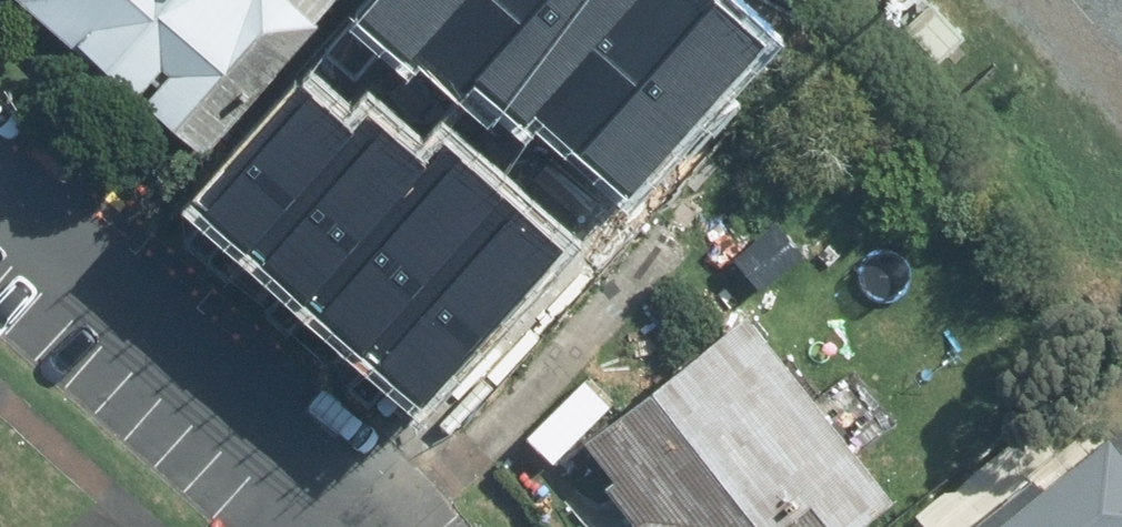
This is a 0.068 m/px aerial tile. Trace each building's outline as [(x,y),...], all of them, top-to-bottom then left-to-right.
[(343,0),(43,0),(207,157),(338,21),(331,13),(343,0)] [(362,23),(410,65),(467,0),(382,0),(362,23)] [(410,65),(414,67),(418,62),(460,99),(472,85),(546,0),(467,0),(410,65)] [(636,0),(546,0),(472,85),(524,129),(535,116),(636,0)] [(712,4),(707,0),(636,0),(535,116),(580,155),(712,4)] [(902,7),(918,23),(914,28),(949,62),(976,34),(945,5),(943,7),(935,0),(909,0),(902,7)] [(763,46),(712,4),(580,155),(628,197),(763,46)] [(352,134),(299,87),(193,206),(245,252),(352,134)] [(368,116),(352,134),(245,252),(304,304),(426,167),(368,116)] [(426,167),(304,304),(368,363),(509,204),(445,148),(426,167)] [(562,252),(509,204),(368,363),(422,409),(562,252)] [(909,493),(767,308),(597,438),(627,477),(622,480),(658,526),(864,526),(909,493)] [(1061,481),(1051,468),(988,517),(996,526),(1121,526),(1121,433),(1061,481)]
